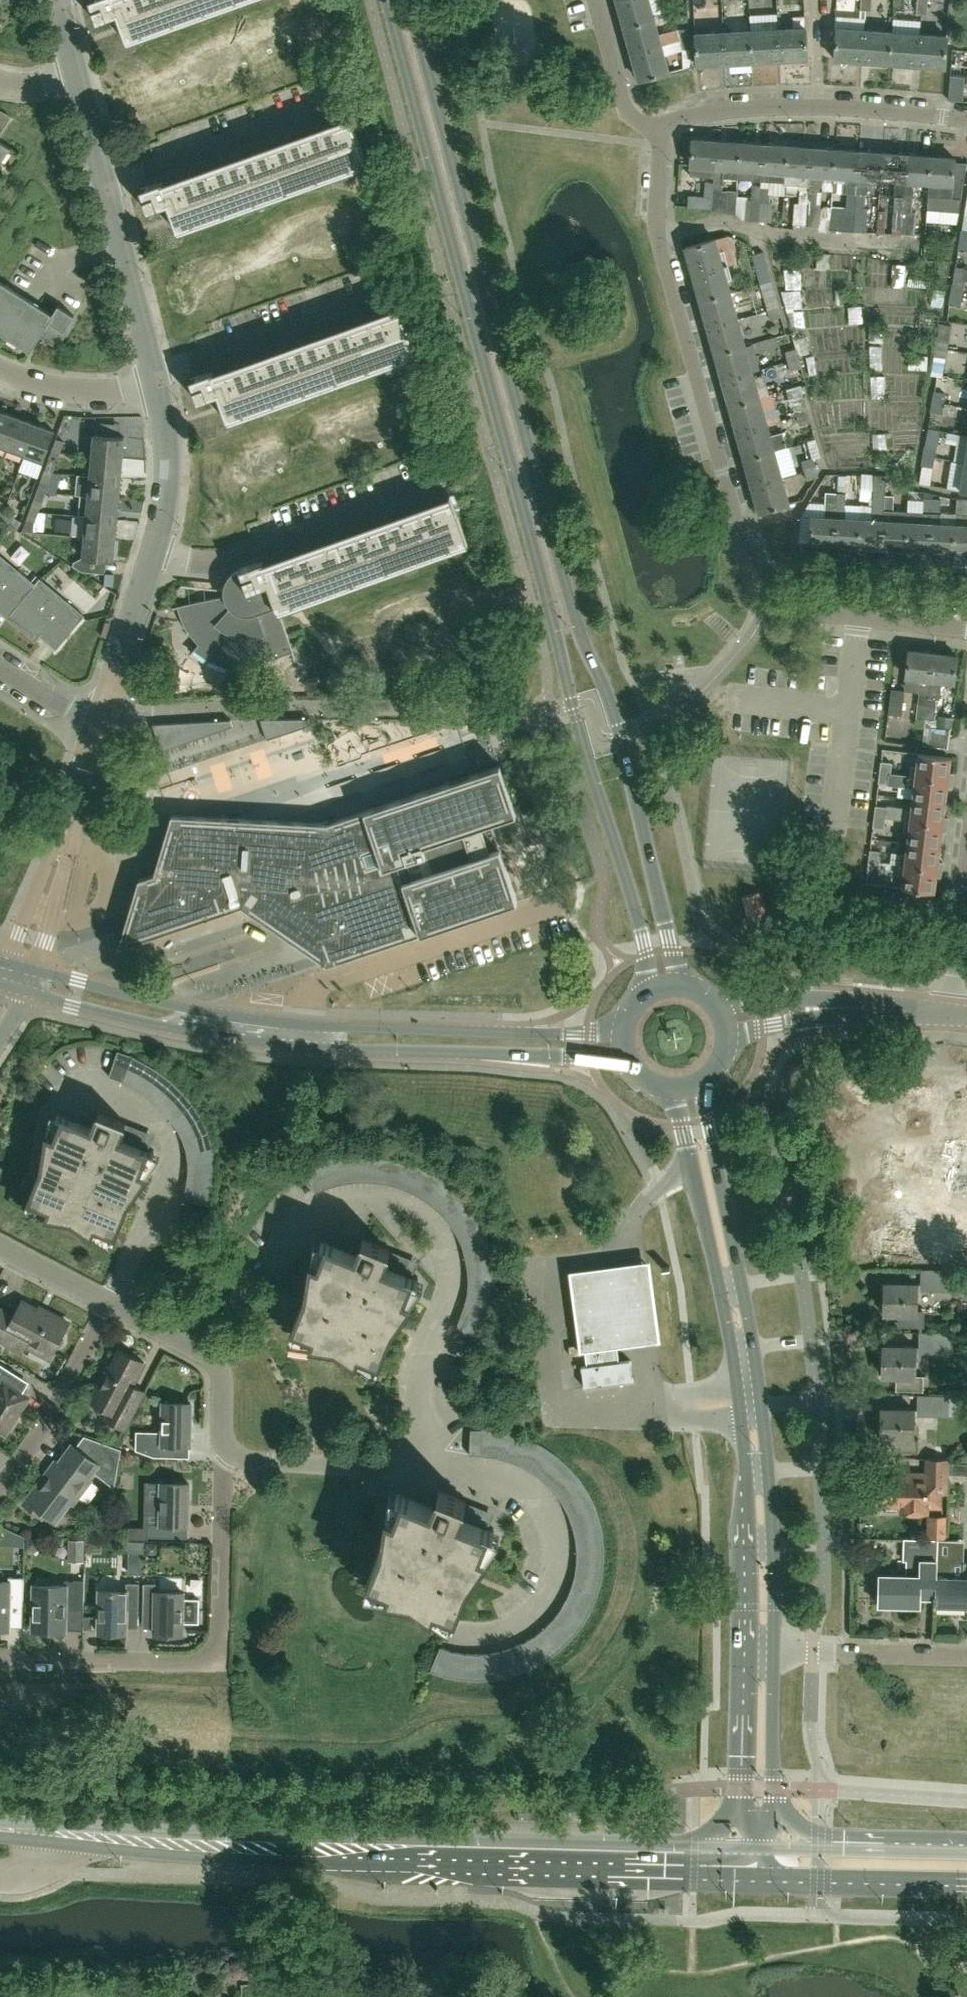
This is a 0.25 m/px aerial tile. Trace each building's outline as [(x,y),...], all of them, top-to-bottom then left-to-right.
[(116,1),(115,0),(89,0),(97,22),(117,14),(127,42),(245,0),(119,0),(116,1)] [(616,2),(624,28),(654,20),(648,0),(624,0),(616,2)] [(631,55),(661,47),(654,20),(624,28),(631,55)] [(837,29),(834,59),(834,60),(862,62),(864,31),(837,29)] [(678,42),(689,39),(689,30),(678,30),(678,42)] [(776,31),(778,62),(806,60),(804,30),(776,31)] [(776,31),(769,32),(749,33),(751,63),(778,62),(776,31)] [(889,64),(891,33),(864,31),(862,62),(889,64)] [(751,63),(749,33),(722,34),(724,65),(751,63)] [(919,36),(891,33),(889,64),(916,66),(919,36)] [(722,34),(695,36),(696,67),(724,65),(722,34)] [(916,66),(944,69),(946,38),(919,36),(916,66)] [(689,39),(678,42),(678,50),(690,50),(689,39)] [(631,55),(638,81),(668,73),(661,47),(631,55)] [(960,75),(952,75),(949,99),(957,99),(960,75)] [(960,75),(957,99),(964,100),(966,76),(960,75)] [(368,164),(350,115),(348,116),(350,120),(176,183),(178,187),(166,191),(163,180),(139,188),(147,211),(168,204),(178,232),(368,164)] [(691,140),(689,167),(690,167),(690,176),(713,178),(715,142),(691,140)] [(10,148),(0,142),(0,163),(10,148)] [(737,170),(739,143),(715,142),(713,178),(714,178),(715,169),(724,169),(723,179),(738,179),(738,170),(737,170)] [(761,181),(763,145),(739,143),(737,170),(738,170),(738,179),(761,181)] [(787,147),(763,145),(761,181),(785,182),(785,174),(787,147)] [(811,149),(787,147),(785,174),(785,182),(785,184),(808,186),(811,149)] [(808,190),(805,226),(819,227),(820,206),(816,206),(817,192),(820,192),(822,176),(833,177),(835,151),(811,149),(808,186),(809,186),(809,190),(808,190)] [(839,230),(853,232),(856,194),(857,179),(859,152),(835,151),(833,177),(832,192),(847,193),(846,208),(841,208),(839,230)] [(856,194),(853,232),(866,233),(867,209),(863,209),(864,195),(867,195),(868,180),(881,181),(883,154),(859,152),(857,179),(856,194)] [(892,230),(901,231),(901,235),(904,197),(905,183),(907,156),(883,154),(881,181),(880,195),(894,196),(894,197),(892,230)] [(929,184),(931,158),(907,156),(905,183),(909,183),(915,183),(929,184)] [(966,164),(954,163),(955,159),(931,158),(929,184),(928,197),(927,208),(959,211),(961,200),(966,164)] [(687,209),(711,210),(712,183),(705,183),(704,197),(688,196),(687,209)] [(712,183),(711,210),(712,210),(712,212),(725,214),(733,214),(734,214),(736,214),(737,197),(737,191),(726,190),(726,191),(722,191),(723,184),(712,183)] [(746,221),(758,222),(760,187),(752,187),(751,201),(746,200),(746,221)] [(760,187),(758,222),(771,223),(773,203),(770,203),(770,187),(760,187)] [(793,225),(805,226),(808,190),(799,190),(799,204),(794,204),(793,225)] [(904,197),(901,235),(914,236),(916,212),(912,212),(913,197),(904,197)] [(700,300),(729,292),(715,239),(685,247),(700,300)] [(958,251),(966,253),(966,243),(959,241),(958,251)] [(761,284),(773,281),(764,251),(753,254),(761,284)] [(902,288),(904,266),(893,265),(890,287),(902,288)] [(806,270),(791,272),(794,291),(792,291),(800,330),(807,329),(804,313),(814,311),(806,270)] [(30,353),(40,338),(54,347),(73,316),(58,306),(52,316),(0,283),(0,334),(30,353)] [(952,285),(950,295),(961,297),(963,287),(952,285)] [(737,319),(729,292),(700,300),(708,327),(737,319)] [(950,295),(948,305),(960,307),(961,297),(950,295)] [(777,296),(766,299),(768,309),(780,306),(777,296)] [(218,394),(223,409),(228,422),(418,354),(400,305),(398,305),(400,310),(226,372),(228,376),(216,380),(213,370),(189,379),(198,401),(218,394)] [(780,306),(768,309),(771,319),(783,316),(780,306)] [(744,345),(737,319),(708,327),(715,353),(744,345)] [(935,348),(947,350),(949,339),(936,338),(935,348)] [(722,379),(752,371),(744,345),(715,353),(722,379)] [(788,361),(800,358),(797,348),(786,351),(788,361)] [(945,359),(947,350),(935,348),(934,357),(945,359)] [(803,367),(800,358),(788,361),(791,371),(803,367)] [(936,378),(936,361),(918,361),(918,378),(936,378)] [(759,398),(752,371),(722,379),(730,406),(759,398)] [(893,403),(894,378),(881,378),(881,403),(893,403)] [(798,415),(809,412),(801,384),(790,388),(798,415)] [(933,393),(931,403),(943,405),(945,395),(933,393)] [(730,406),(737,432),(766,424),(759,398),(730,406)] [(941,414),(943,405),(931,403),(930,412),(941,414)] [(6,452),(18,419),(0,412),(0,450),(6,452)] [(812,421),(809,412),(798,415),(800,425),(812,421)] [(18,419),(6,452),(24,459),(36,425),(18,419)] [(770,437),(766,424),(737,432),(744,458),(786,447),(782,434),(770,437)] [(36,425),(24,459),(42,465),(54,432),(36,425)] [(924,446),(922,458),(934,460),(936,449),(938,430),(927,429),(924,446)] [(94,436),(92,457),(122,459),(124,439),(94,436)] [(52,451),(60,454),(64,443),(56,440),(52,451)] [(791,478),(804,475),(799,446),(785,449),(791,478)] [(744,458),(752,485),(781,477),(774,451),(786,448),(786,447),(744,458)] [(52,474),(60,454),(52,451),(45,471),(52,474)] [(90,477),(121,480),(122,459),(92,457),(90,477)] [(802,460),(805,470),(816,467),(813,457),(802,460)] [(932,468),(934,460),(922,458),(920,466),(918,484),(930,485),(932,468)] [(819,477),(816,467),(805,470),(807,480),(819,477)] [(45,493),(52,474),(45,471),(37,492),(45,493)] [(872,522),(859,521),(858,548),(882,549),(885,497),(886,477),(862,476),(862,488),(873,489),(872,522)] [(119,500),(121,480),(90,477),(88,497),(119,500)] [(788,504),(781,477),(752,485),(759,512),(788,504)] [(37,492),(30,510),(38,513),(45,493),(37,492)] [(809,545),(834,547),(837,493),(828,493),(826,519),(811,519),(809,545)] [(846,494),(837,493),(834,547),(858,548),(859,521),(844,520),(846,494)] [(226,596),(207,600),(176,607),(176,608),(178,608),(182,622),(188,633),(198,646),(193,652),(194,653),(195,652),(209,661),(228,669),(243,671),(243,672),(244,672),(245,664),(261,663),(273,660),(292,653),(294,659),(296,658),(279,613),(469,545),(450,494),(448,495),(450,500),(277,562),(278,566),(267,570),(263,560),(241,568),(241,567),(238,568),(235,569),(233,571),(231,573),(229,575),(228,578),(227,580),(226,583),(225,585),(225,588),(225,591),(226,594),(226,596)] [(86,518),(117,520),(119,500),(88,497),(80,497),(78,516),(86,517),(86,518)] [(895,497),(885,497),(882,549),(906,550),(908,512),(894,511),(895,497)] [(959,500),(957,500),(956,500),(956,514),(954,553),(966,554),(966,527),(966,517),(966,501),(959,500)] [(34,525),(38,513),(30,510),(22,534),(33,535),(32,531),(34,525)] [(906,550),(930,552),(931,513),(908,512),(906,550)] [(4,513),(0,519),(0,520),(10,526),(14,519),(4,513)] [(930,552),(954,553),(956,514),(931,513),(930,552)] [(117,520),(86,518),(74,516),(72,537),(84,538),(115,541),(117,520)] [(115,541),(84,538),(82,559),(113,561),(115,541)] [(7,620),(41,580),(40,580),(35,586),(0,556),(0,613),(7,620)] [(41,580),(7,620),(34,643),(40,636),(56,651),(84,618),(41,580)] [(929,687),(933,653),(909,650),(906,677),(905,684),(929,687)] [(957,656),(933,653),(929,687),(927,704),(925,720),(936,721),(936,705),(937,700),(941,700),(943,681),(954,682),(957,656)] [(893,692),(891,711),(903,713),(905,693),(893,692)] [(927,704),(918,703),(916,719),(925,720),(927,704)] [(937,726),(953,729),(954,719),(939,717),(937,726)] [(311,725),(309,718),(260,718),(267,739),(311,725)] [(231,719),(153,724),(152,724),(161,750),(233,726),(231,719)] [(929,733),(927,746),(947,749),(949,736),(929,733)] [(948,772),(950,757),(918,753),(916,776),(952,780),(953,773),(948,772)] [(881,761),(878,782),(889,784),(892,763),(881,761)] [(500,765),(469,775),(337,820),(336,818),(322,823),(240,818),(240,817),(228,816),(228,818),(172,814),(154,873),(139,879),(118,948),(242,906),(327,965),(518,901),(491,823),(516,814),(500,765)] [(913,798),(945,802),(947,787),(951,788),(952,780),(916,776),(913,798)] [(910,820),(947,825),(948,817),(943,817),(945,802),(913,798),(910,820)] [(876,806),(873,827),(884,828),(886,807),(876,806)] [(533,808),(522,812),(533,844),(544,840),(533,808)] [(946,832),(947,825),(910,820),(907,843),(939,846),(941,832),(946,832)] [(905,865),(942,869),(942,862),(938,861),(939,846),(907,843),(905,865)] [(870,850),(868,871),(878,872),(881,851),(870,850)] [(941,877),(942,869),(905,865),(902,887),(922,890),(924,893),(930,894),(932,891),(934,891),(936,876),(941,877)] [(747,916),(765,911),(760,891),(742,897),(747,916)] [(130,1056),(117,1051),(109,1076),(122,1081),(130,1056)] [(131,1055),(130,1056),(122,1081),(132,1086),(143,1062),(131,1055)] [(142,1092),(156,1069),(143,1062),(132,1086),(133,1087),(142,1092)] [(151,1099),(167,1078),(156,1069),(142,1092),(143,1093),(151,1099)] [(159,1107),(178,1088),(167,1078),(151,1099),(153,1101),(159,1107)] [(188,1098),(178,1088),(159,1107),(162,1110),(167,1115),(188,1098)] [(174,1124),(197,1110),(188,1098),(167,1115),(170,1119),(174,1124)] [(204,1122),(197,1110),(174,1124),(177,1129),(180,1134),(204,1122)] [(56,1172),(42,1167),(27,1205),(48,1214),(48,1216),(72,1219),(91,1233),(92,1232),(114,1240),(129,1202),(115,1196),(117,1190),(131,1195),(131,1196),(133,1197),(148,1175),(146,1174),(155,1153),(119,1139),(124,1124),(125,1125),(126,1123),(110,1117),(99,1112),(93,1129),(57,1114),(49,1135),(47,1135),(43,1161),(45,1161),(59,1166),(56,1172)] [(204,1122),(180,1134),(183,1140),(185,1145),(210,1135),(204,1122)] [(214,1149),(210,1135),(185,1145),(187,1151),(187,1156),(214,1149)] [(188,1163),(188,1167),(215,1164),(214,1149),(187,1156),(188,1163)] [(188,1176),(188,1178),(215,1178),(215,1164),(188,1167),(188,1176)] [(215,1178),(188,1178),(186,1188),(186,1190),(213,1192),(215,1178)] [(186,1190),(183,1200),(209,1206),(213,1192),(186,1190)] [(390,1252),(390,1250),(377,1245),(363,1239),(362,1241),(363,1241),(357,1256),(321,1241),(313,1262),(311,1262),(307,1288),(309,1288),(323,1294),(321,1300),(306,1294),(291,1333),(312,1341),(312,1343),(336,1346),(356,1360),(357,1359),(378,1367),(393,1329),(379,1323),(382,1317),(395,1322),(395,1323),(397,1324),(412,1302),(419,1280),(383,1266),(389,1251),(390,1252)] [(629,1262),(571,1268),(579,1348),(642,1342),(636,1342),(661,1339),(652,1259),(629,1262)] [(921,1270),(920,1289),(951,1290),(952,1270),(921,1270)] [(922,1326),(923,1311),(916,1311),(916,1283),(884,1282),(883,1314),(898,1314),(898,1325),(922,1326)] [(62,1334),(68,1323),(46,1311),(45,1314),(23,1302),(15,1317),(0,1310),(0,1339),(22,1351),(25,1345),(50,1358),(55,1348),(59,1347),(62,1345),(64,1342),(64,1338),(62,1334)] [(583,1367),(583,1370),(586,1388),(635,1381),(632,1360),(619,1362),(614,1322),(584,1326),(589,1366),(583,1367)] [(920,1332),(920,1333),(919,1353),(950,1354),(951,1333),(920,1332)] [(924,1375),(914,1375),(915,1347),(883,1346),(882,1377),(897,1377),(897,1390),(924,1391),(924,1375)] [(108,1373),(106,1372),(104,1376),(100,1377),(97,1383),(98,1386),(90,1402),(109,1412),(105,1419),(124,1430),(144,1392),(133,1386),(145,1363),(120,1350),(108,1373)] [(0,1434),(2,1432),(6,1434),(29,1397),(5,1382),(11,1371),(0,1364),(0,1434)] [(136,1432),(136,1451),(154,1457),(175,1458),(175,1446),(190,1446),(191,1404),(163,1403),(162,1432),(136,1432)] [(918,1453),(918,1439),(913,1439),(913,1409),(881,1408),(881,1440),(894,1440),(894,1452),(918,1453)] [(482,1456),(495,1457),(499,1431),(483,1428),(483,1430),(482,1455),(482,1456)] [(471,1429),(470,1455),(482,1455),(483,1430),(471,1429)] [(495,1457),(507,1460),(515,1434),(499,1431),(495,1457)] [(529,1440),(515,1434),(507,1460),(518,1464),(529,1440)] [(518,1464),(529,1470),(543,1447),(529,1440),(518,1464)] [(93,1472),(114,1488),(122,1450),(99,1441),(88,1456),(73,1445),(53,1471),(50,1469),(23,1504),(40,1517),(43,1513),(55,1522),(75,1495),(78,1497),(91,1481),(88,1478),(93,1472)] [(529,1470),(539,1477),(556,1456),(543,1447),(529,1470)] [(925,1458),(925,1470),(925,1474),(904,1474),(904,1482),(879,1482),(879,1503),(904,1503),(904,1512),(926,1512),(926,1503),(937,1504),(937,1492),(946,1492),(946,1478),(946,1459),(925,1458)] [(952,1463),(952,1474),(966,1474),(966,1463),(952,1463)] [(188,1527),(189,1484),(161,1483),(160,1525),(148,1524),(148,1527),(146,1527),(130,1527),(130,1539),(148,1540),(148,1538),(173,1538),(173,1526),(188,1527)] [(473,1576),(488,1554),(486,1553),(495,1532),(459,1518),(465,1503),(466,1504),(466,1502),(454,1497),(439,1491),(438,1492),(439,1493),(433,1507),(397,1493),(389,1514),(387,1514),(383,1540),(385,1540),(385,1539),(399,1545),(396,1551),(382,1545),(367,1584),(386,1594),(388,1594),(411,1598),(431,1612),(432,1611),(453,1619),(469,1580),(455,1575),(457,1569),(471,1574),(471,1575),(473,1576)] [(938,1539),(904,1538),(903,1561),(906,1561),(906,1575),(879,1575),(878,1604),(921,1605),(921,1589),(936,1589),(935,1606),(936,1606),(938,1539)] [(938,1539),(936,1606),(966,1607),(966,1561),(965,1561),(965,1576),(955,1576),(955,1558),(940,1557),(940,1539),(938,1539)] [(9,1630),(9,1606),(10,1605),(23,1605),(24,1578),(8,1578),(8,1582),(0,1582),(0,1630),(9,1630)] [(35,1585),(33,1632),(65,1632),(65,1610),(67,1609),(80,1609),(81,1582),(65,1581),(65,1586),(35,1585)] [(126,1591),(99,1591),(98,1633),(127,1634),(127,1608),(139,1609),(140,1584),(127,1583),(126,1591)] [(157,1584),(144,1584),(143,1609),(155,1609),(154,1635),(182,1635),(183,1622),(199,1622),(200,1598),(183,1598),(169,1593),(157,1592),(157,1584)] [(545,1629),(535,1637),(551,1659),(563,1649),(545,1629)] [(535,1637),(524,1643),(537,1667),(551,1659),(535,1637)] [(524,1643),(513,1648),(523,1674),(537,1667),(524,1643)] [(446,1678),(453,1652),(441,1648),(430,1673),(446,1678)] [(513,1648),(501,1652),(508,1678),(523,1674),(513,1648)] [(465,1654),(453,1652),(446,1678),(461,1681),(465,1654)] [(501,1652),(489,1654),(493,1681),(508,1678),(501,1652)] [(477,1655),(465,1654),(461,1681),(477,1682),(477,1655)] [(489,1654),(477,1655),(477,1682),(493,1681),(489,1654)]
